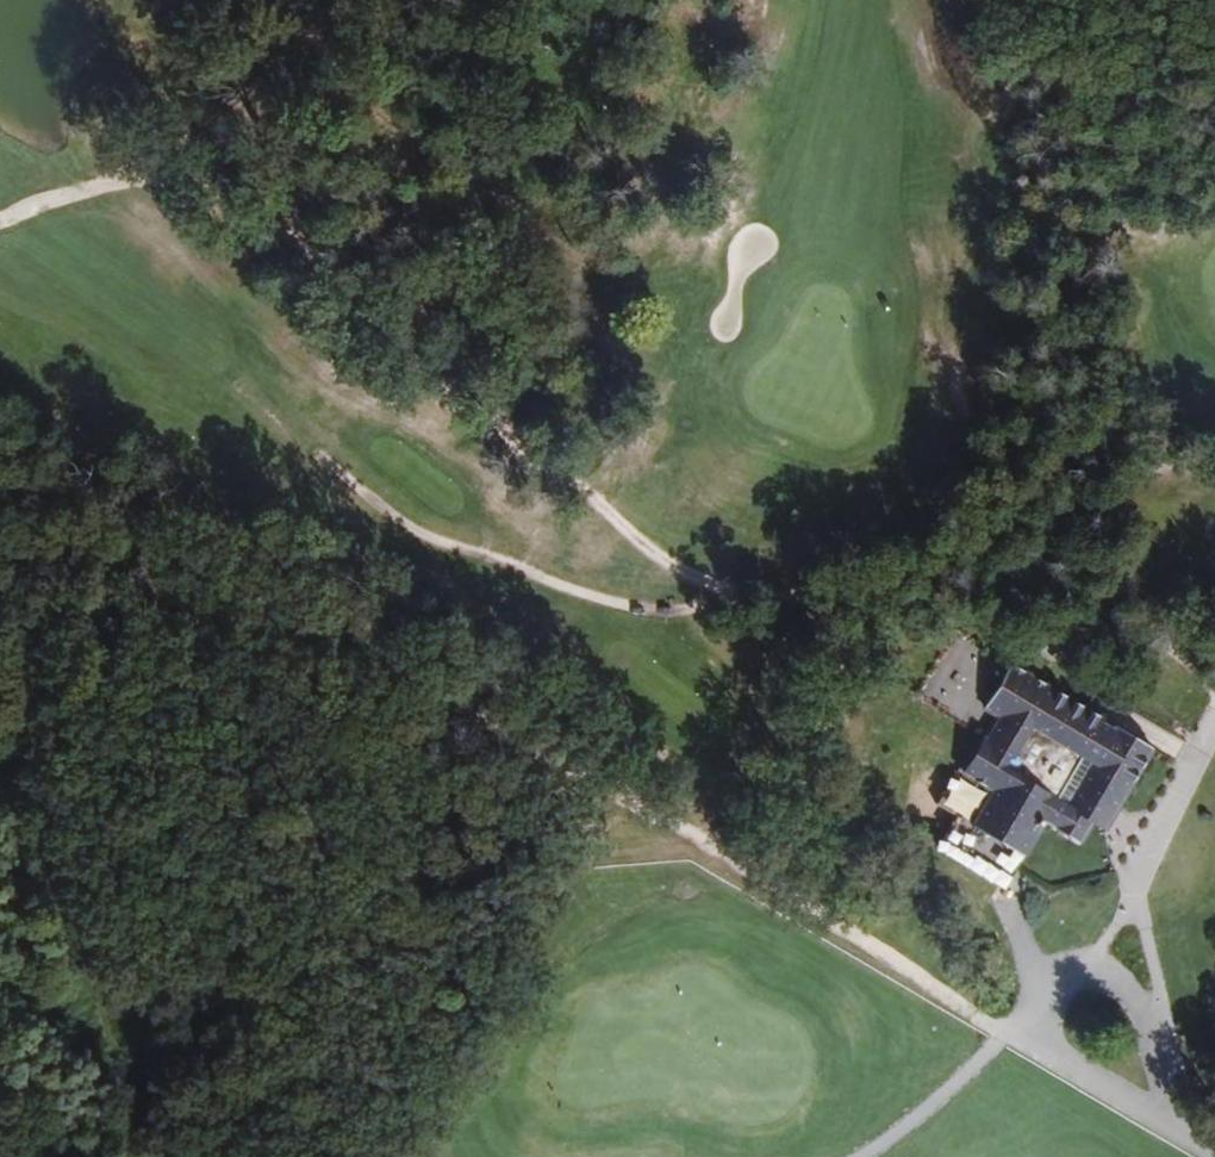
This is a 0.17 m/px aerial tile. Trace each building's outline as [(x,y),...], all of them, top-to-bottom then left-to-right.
[(1146,747),(994,664),(970,704),(979,715),(935,792),(962,813),(951,830),(1006,861),(1036,837),(1063,843),(1084,830),(1096,832),(1146,747)]
